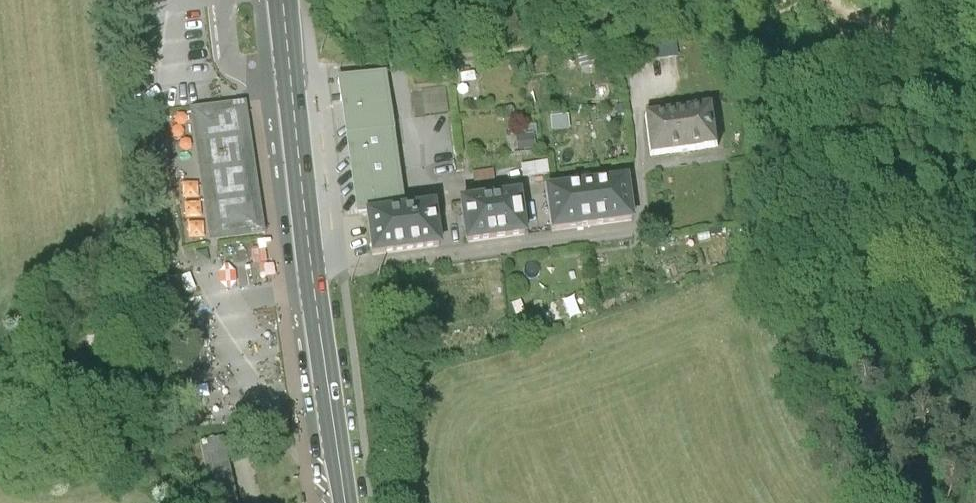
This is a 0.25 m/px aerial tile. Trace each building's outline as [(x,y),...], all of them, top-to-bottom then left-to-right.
[(674,40),(636,44),(638,63),(676,59),(674,40)] [(597,62),(578,64),(580,78),(598,75),(597,62)] [(352,218),(362,217),(402,211),(384,78),(333,85),(352,218)] [(421,95),(423,115),(446,113),(445,93),(421,95)] [(246,108),(189,115),(206,249),(264,242),(246,108)] [(714,110),(644,119),(649,160),(719,151),(714,110)] [(552,132),(568,131),(568,118),(551,119),(552,132)] [(532,138),(515,140),(516,153),(533,151),(532,138)] [(627,180),(543,193),(550,237),(633,224),(627,180)] [(520,195),(459,204),(466,249),(526,240),(520,195)] [(435,207),(402,211),(362,217),(368,261),(441,251),(435,207)] [(249,278),(250,284),(274,283),(273,271),(264,272),(264,269),(265,269),(264,256),(249,257),(250,271),(243,271),(244,278),(249,278)] [(222,443),(199,448),(210,502),(235,502),(222,443)]
